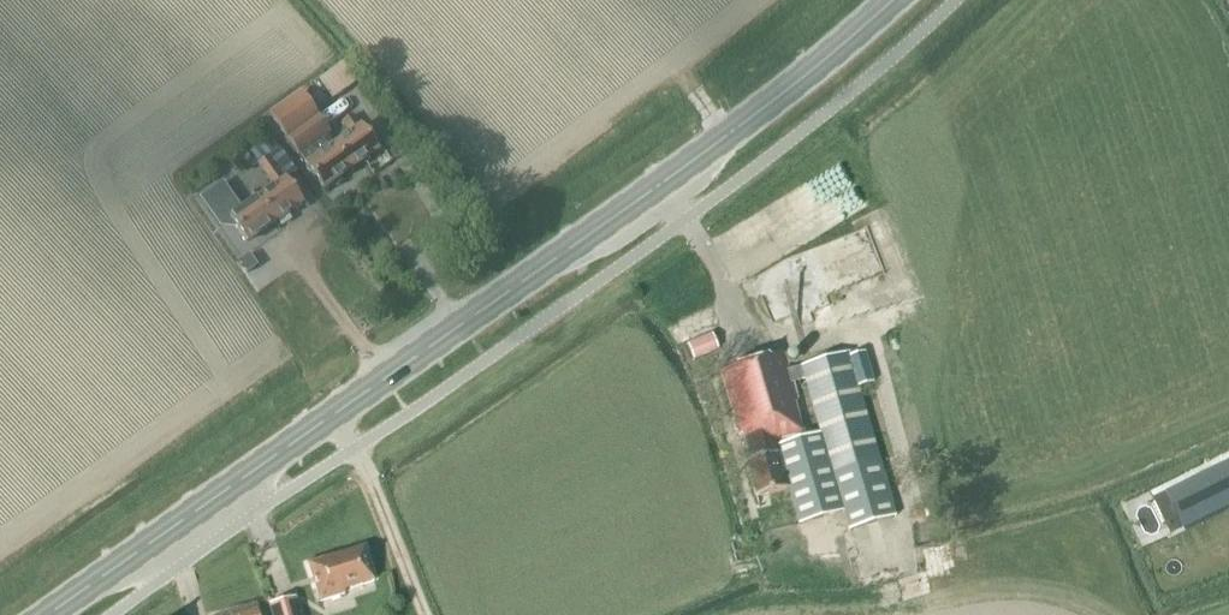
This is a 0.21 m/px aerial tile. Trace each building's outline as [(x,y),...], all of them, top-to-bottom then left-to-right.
[(305,166),(321,189),(377,149),(361,126),(360,127),(351,115),(341,122),(350,134),(334,145),(327,135),(329,133),(302,94),(271,117),(298,155),(299,154),(307,165),(305,166)] [(258,200),(274,222),(302,203),(286,180),(296,172),(279,148),(270,137),(244,157),(252,167),(258,164),(274,188),(258,200)] [(274,222),(258,200),(241,211),(228,192),(235,187),(224,171),(190,194),(211,222),(226,211),(231,218),(230,219),(246,242),(274,222)] [(239,261),(247,273),(257,266),(249,254),(239,261)] [(816,331),(835,323),(829,305),(809,313),(816,331)] [(692,358),(717,349),(711,335),(687,344),(692,358)] [(844,510),(851,529),(897,516),(860,386),(876,381),(867,351),(852,355),(850,351),(787,369),(782,352),(718,370),(732,418),(731,418),(731,419),(730,419),(734,432),(740,431),(748,459),(744,460),(755,495),(786,487),(780,470),(782,469),(800,522),(844,510)] [(1222,502),(1207,472),(1153,499),(1168,529),(1222,502)] [(1149,536),(1166,529),(1149,495),(1133,503),(1149,536)] [(374,581),(364,548),(333,557),(332,555),(307,563),(320,600),(345,592),(344,590),(374,581)] [(269,604),(272,614),(299,614),(294,597),(269,604)]
